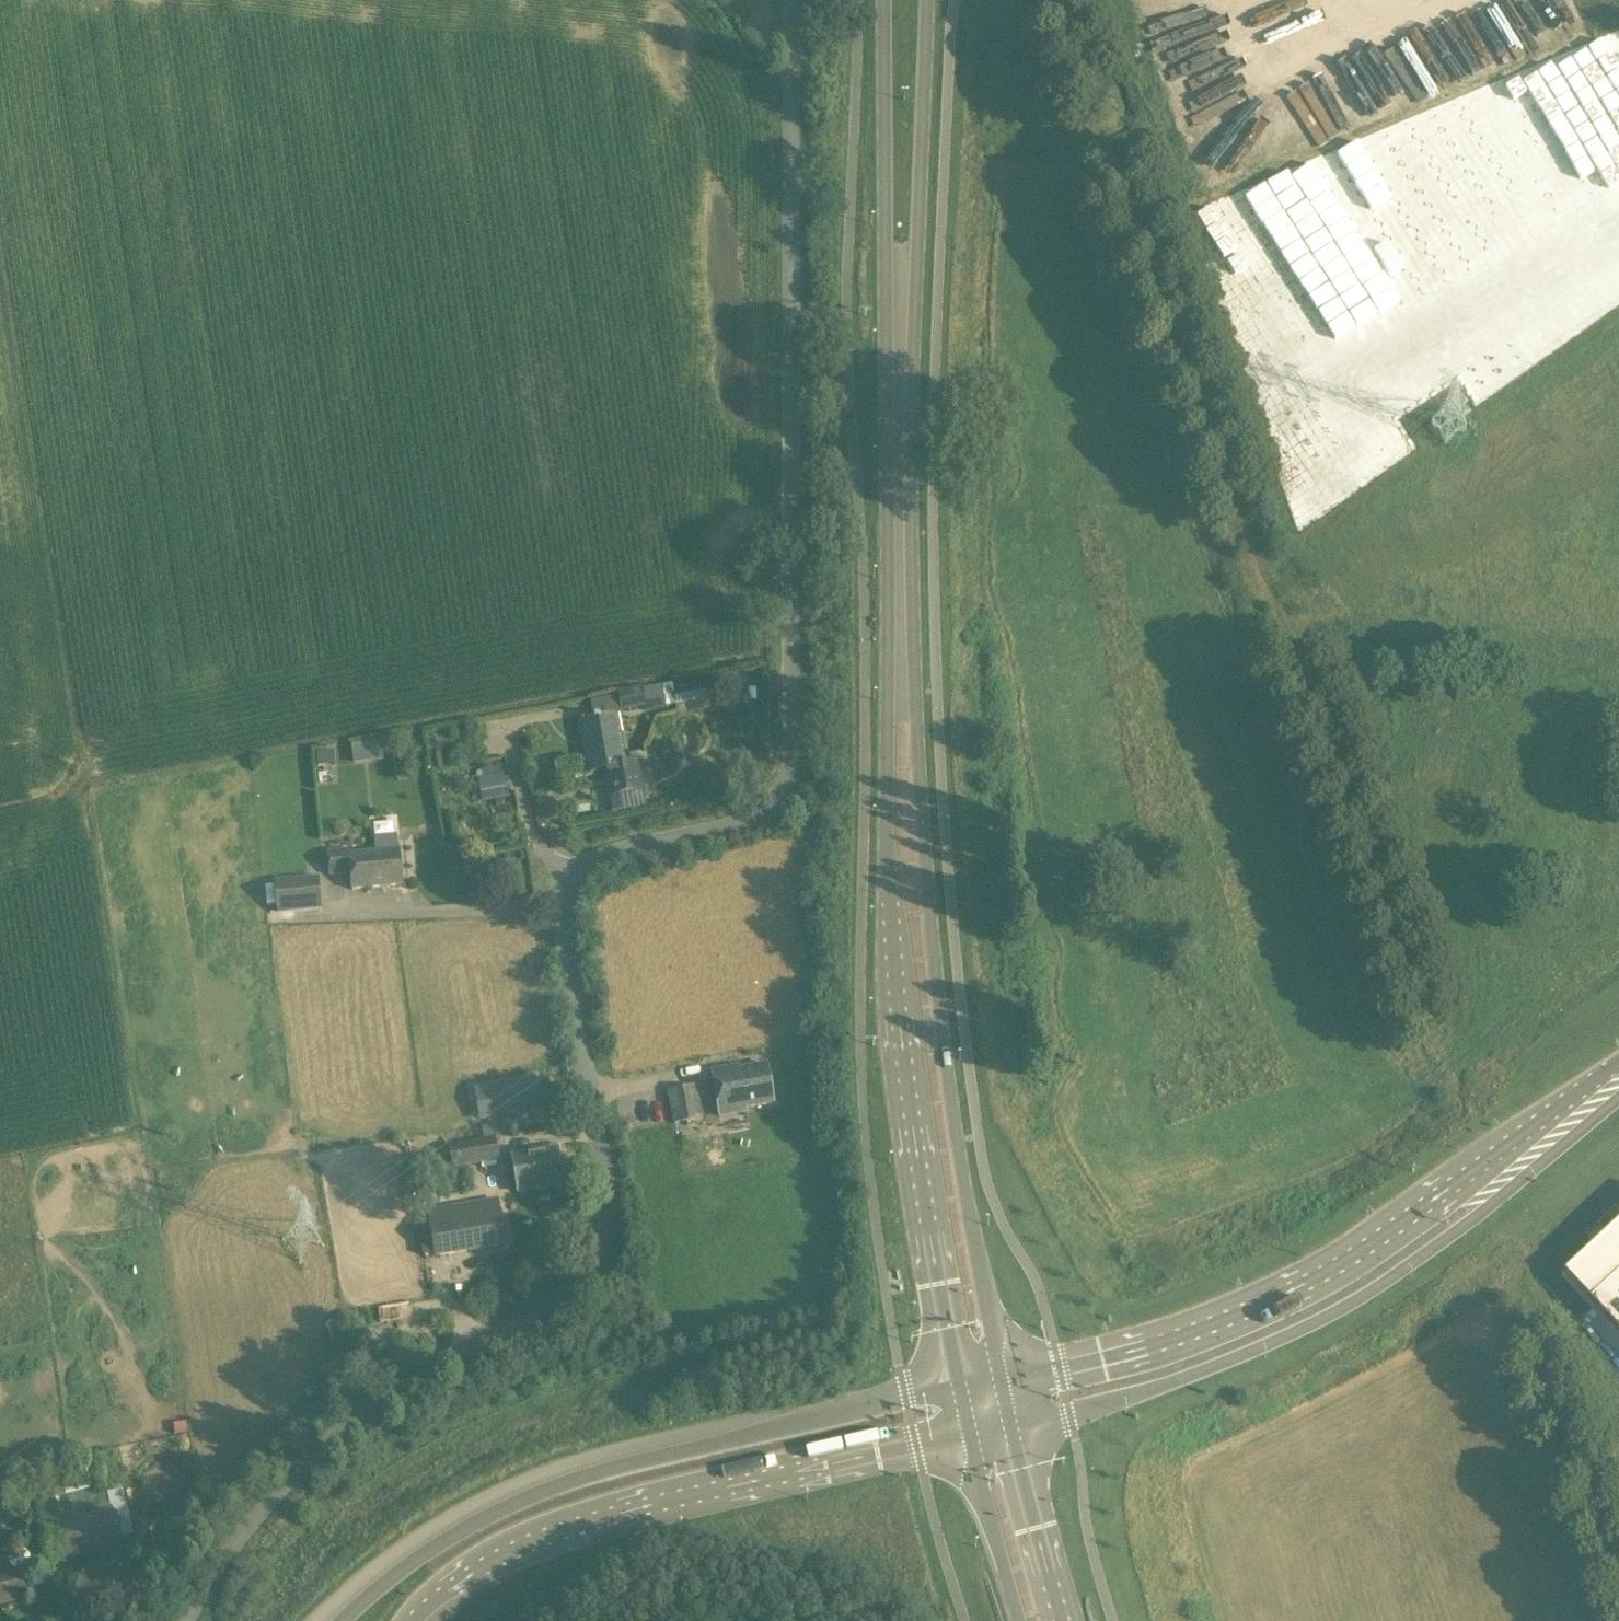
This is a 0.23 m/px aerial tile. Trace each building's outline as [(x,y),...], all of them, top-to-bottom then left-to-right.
[(712,682),(672,691),(675,704),(715,695),(712,682)] [(619,696),(621,711),(646,707),(643,687),(618,691),(619,696)] [(583,732),(590,771),(603,768),(625,764),(624,763),(616,715),(578,722),(580,732),(583,732)] [(379,743),(353,746),(355,765),(381,762),(379,743)] [(403,760),(394,761),(396,779),(405,778),(403,760)] [(641,788),(636,761),(624,763),(625,764),(603,768),(608,795),(641,788)] [(478,778),(482,801),(499,799),(500,804),(510,802),(508,793),(503,773),(491,776),(478,778)] [(374,836),(375,851),(351,853),(351,847),(327,849),(329,875),(352,872),(353,888),(401,884),(398,834),(374,836)] [(322,906),(320,876),(276,879),(278,909),(322,906)] [(720,1114),(747,1109),(746,1105),(774,1100),(766,1061),(739,1066),(738,1063),(710,1068),(720,1114)] [(692,1063),(665,1067),(675,1124),(701,1119),(692,1063)] [(475,1089),(480,1120),(538,1111),(533,1080),(475,1089)] [(495,1137),(448,1145),(452,1167),(467,1164),(499,1159),(495,1137)] [(504,1156),(507,1172),(515,1171),(518,1191),(564,1183),(557,1147),(504,1156)] [(427,1210),(435,1258),(506,1246),(498,1198),(427,1210)] [(1567,1275),(1618,1330),(1618,1226),(1567,1275)] [(122,1548),(110,1509),(62,1520),(52,1483),(34,1488),(44,1524),(41,1525),(51,1565),(122,1548)] [(0,1576),(0,1603),(25,1597),(19,1572),(0,1576)]
